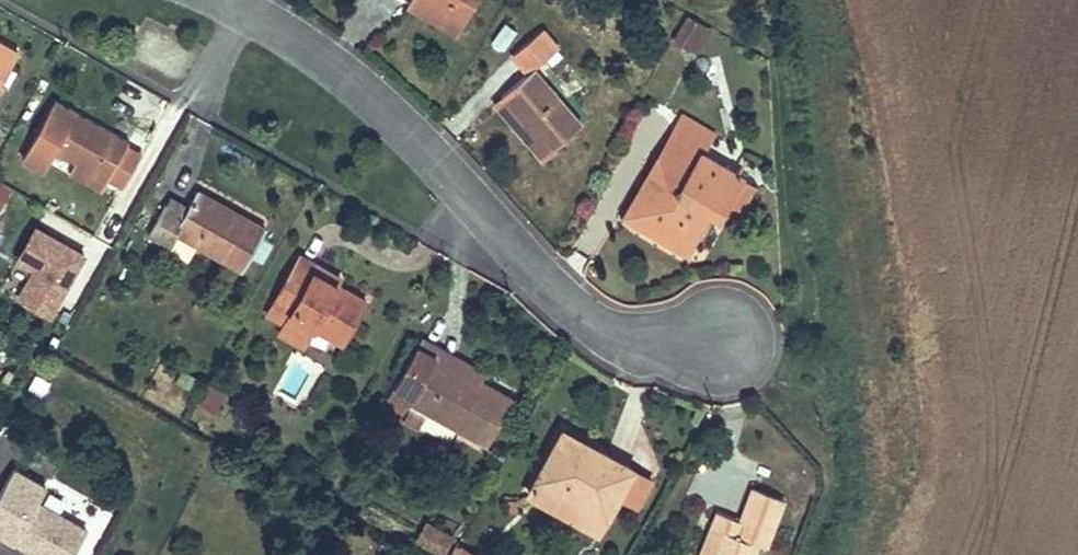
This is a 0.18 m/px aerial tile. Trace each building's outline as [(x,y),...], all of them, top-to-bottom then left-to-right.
[(457,31),(474,0),(401,0),(457,31)] [(696,52),(710,26),(686,13),(672,39),(696,52)] [(506,48),(515,29),(502,23),(492,42),(506,48)] [(541,28),(519,46),(513,52),(529,71),(536,65),(558,47),(541,28)] [(25,51),(0,37),(0,95),(25,51)] [(578,128),(529,71),(501,97),(532,135),(537,131),(553,151),(578,128)] [(52,158),(77,172),(107,189),(133,143),(135,139),(60,97),(26,158),(46,169),(52,158)] [(721,135),(686,116),(675,137),(710,156),(721,135)] [(537,131),(532,135),(527,140),(543,159),(553,151),(537,131)] [(745,175),(675,137),(648,185),(657,189),(639,223),(689,252),(721,196),(731,201),(745,175)] [(133,143),(107,189),(121,196),(147,151),(133,143)] [(107,189),(77,172),(71,183),(100,200),(107,189)] [(743,208),(758,182),(745,175),(731,201),(743,208)] [(1,211),(13,189),(0,182),(0,210),(1,211)] [(639,223),(657,189),(648,185),(630,218),(639,223)] [(175,204),(159,233),(176,243),(183,230),(250,268),(272,226),(203,188),(190,213),(175,204)] [(723,216),(731,201),(721,196),(713,211),(723,216)] [(13,262),(28,270),(13,297),(52,318),(88,252),(34,223),(13,262)] [(306,252),(280,300),(350,339),(370,298),(322,270),(325,263),(306,252)] [(70,330),(80,311),(62,301),(51,320),(70,330)] [(514,395),(484,379),(439,354),(444,344),(424,333),(387,400),(423,420),(432,403),(492,436),(514,395)] [(489,369),(444,344),(439,354),(484,379),(489,369)] [(194,409),(214,417),(225,389),(204,382),(194,409)] [(598,528),(632,467),(563,428),(529,489),(598,528)] [(0,497),(0,540),(16,549),(18,546),(34,554),(74,554),(87,533),(37,503),(44,490),(15,473),(0,497)] [(761,544),(765,545),(785,498),(756,487),(741,519),(720,510),(715,522),(723,526),(712,554),(756,554),(761,544)] [(444,552),(455,533),(435,522),(425,542),(444,552)] [(464,545),(458,554),(482,554),(464,545)]
